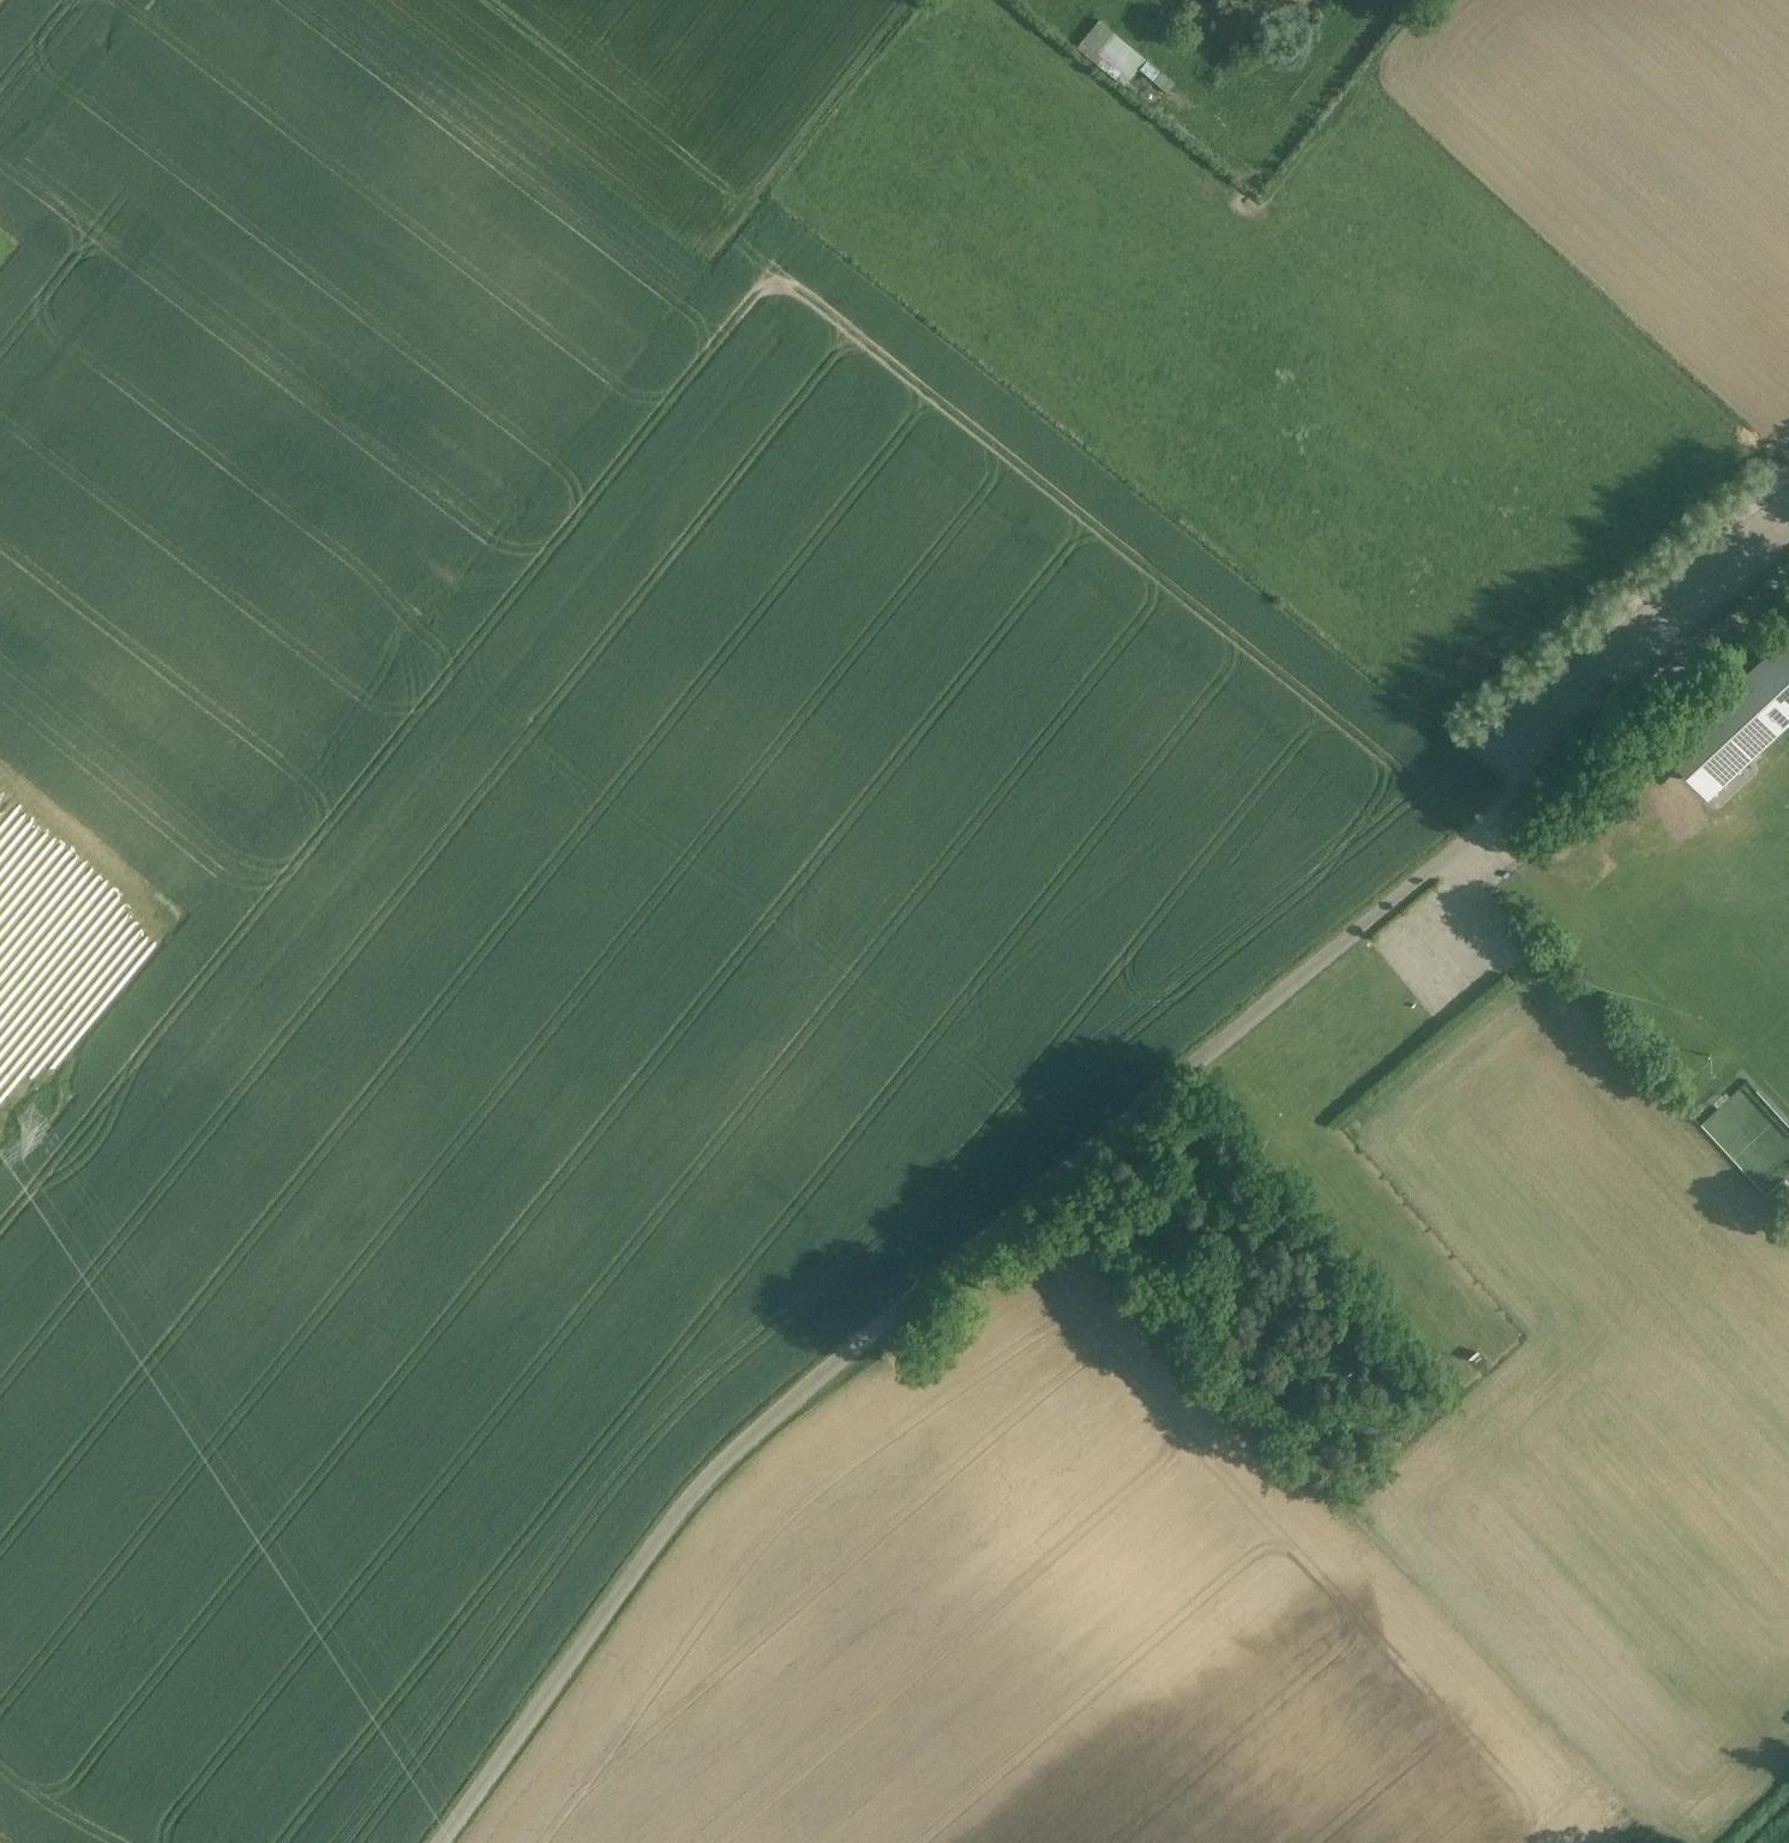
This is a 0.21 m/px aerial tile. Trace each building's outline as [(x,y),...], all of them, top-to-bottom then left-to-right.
[(1145,57),(1096,17),(1080,36),(1130,76),(1145,57)] [(1159,104),(1171,91),(1143,66),(1131,80),(1159,104)] [(1746,679),(1759,693),(1773,680),(1788,697),(1788,638),(1746,679)] [(1746,679),(1670,749),(1701,782),(1777,712),(1759,693),(1746,679)] [(1602,804),(1585,785),(1575,794),(1592,813),(1602,804)]
